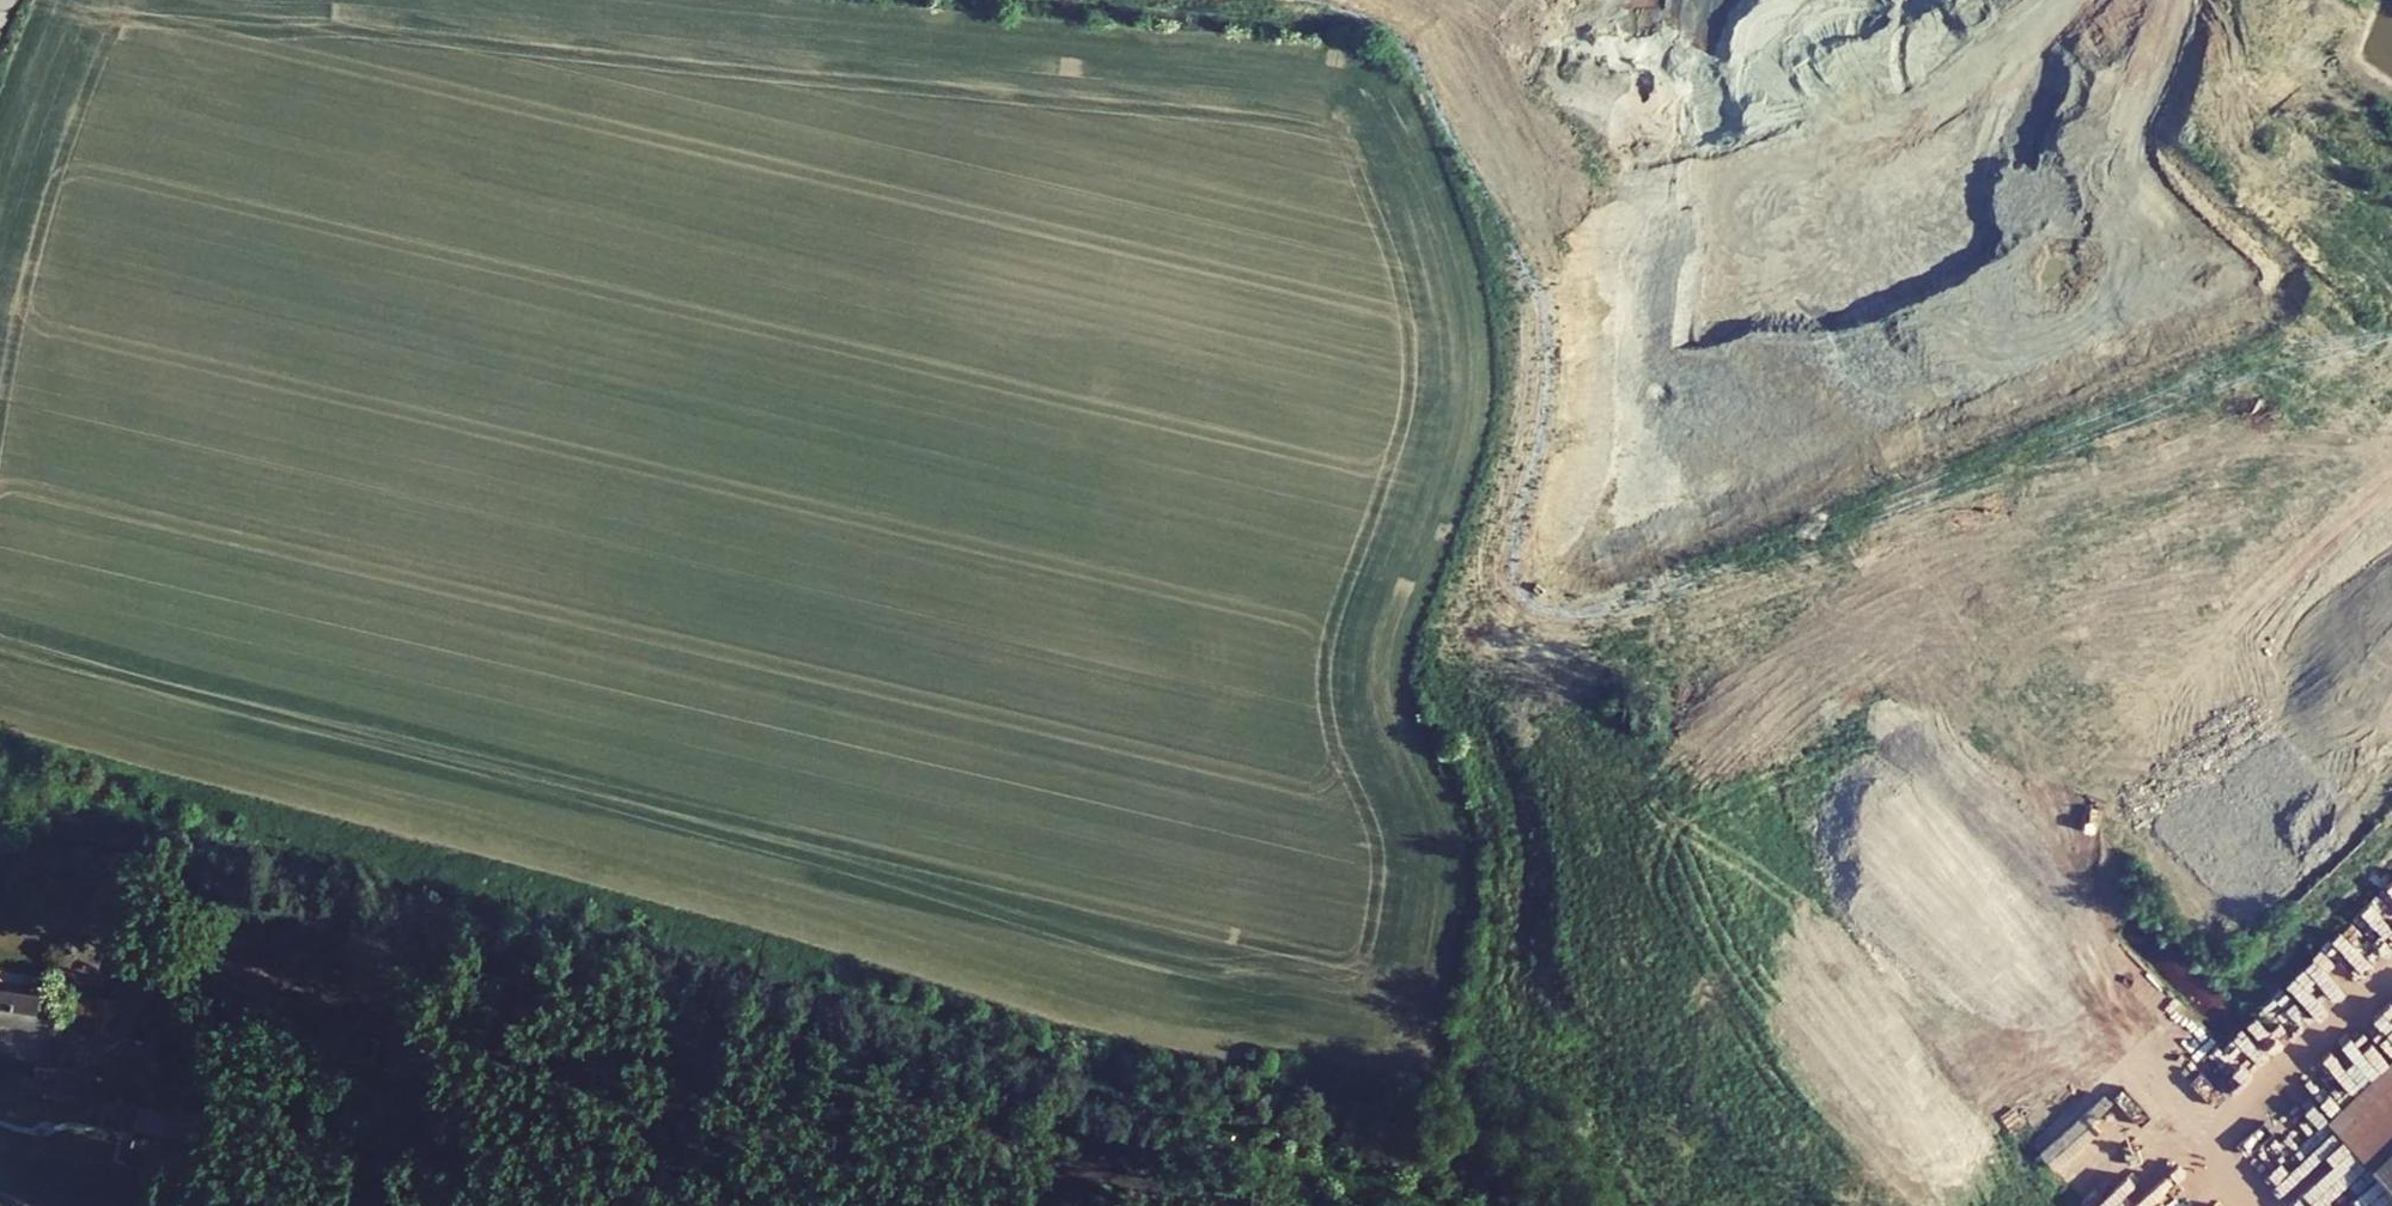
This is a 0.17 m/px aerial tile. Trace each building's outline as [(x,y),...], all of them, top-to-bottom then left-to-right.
[(70,1004),(75,972),(0,958),(0,993),(70,1004)] [(2334,1121),(2391,1181),(2391,1066),(2334,1121)] [(2108,1069),(2030,1143),(2073,1189),(2118,1146),(2098,1125),(2131,1094),(2108,1069)] [(2172,1178),(2151,1155),(2097,1205),(2098,1205),(2141,1205),(2172,1178)] [(2376,1204),(2368,1195),(2356,1205),(2391,1205),(2391,1191),(2391,1190),(2376,1204)]
